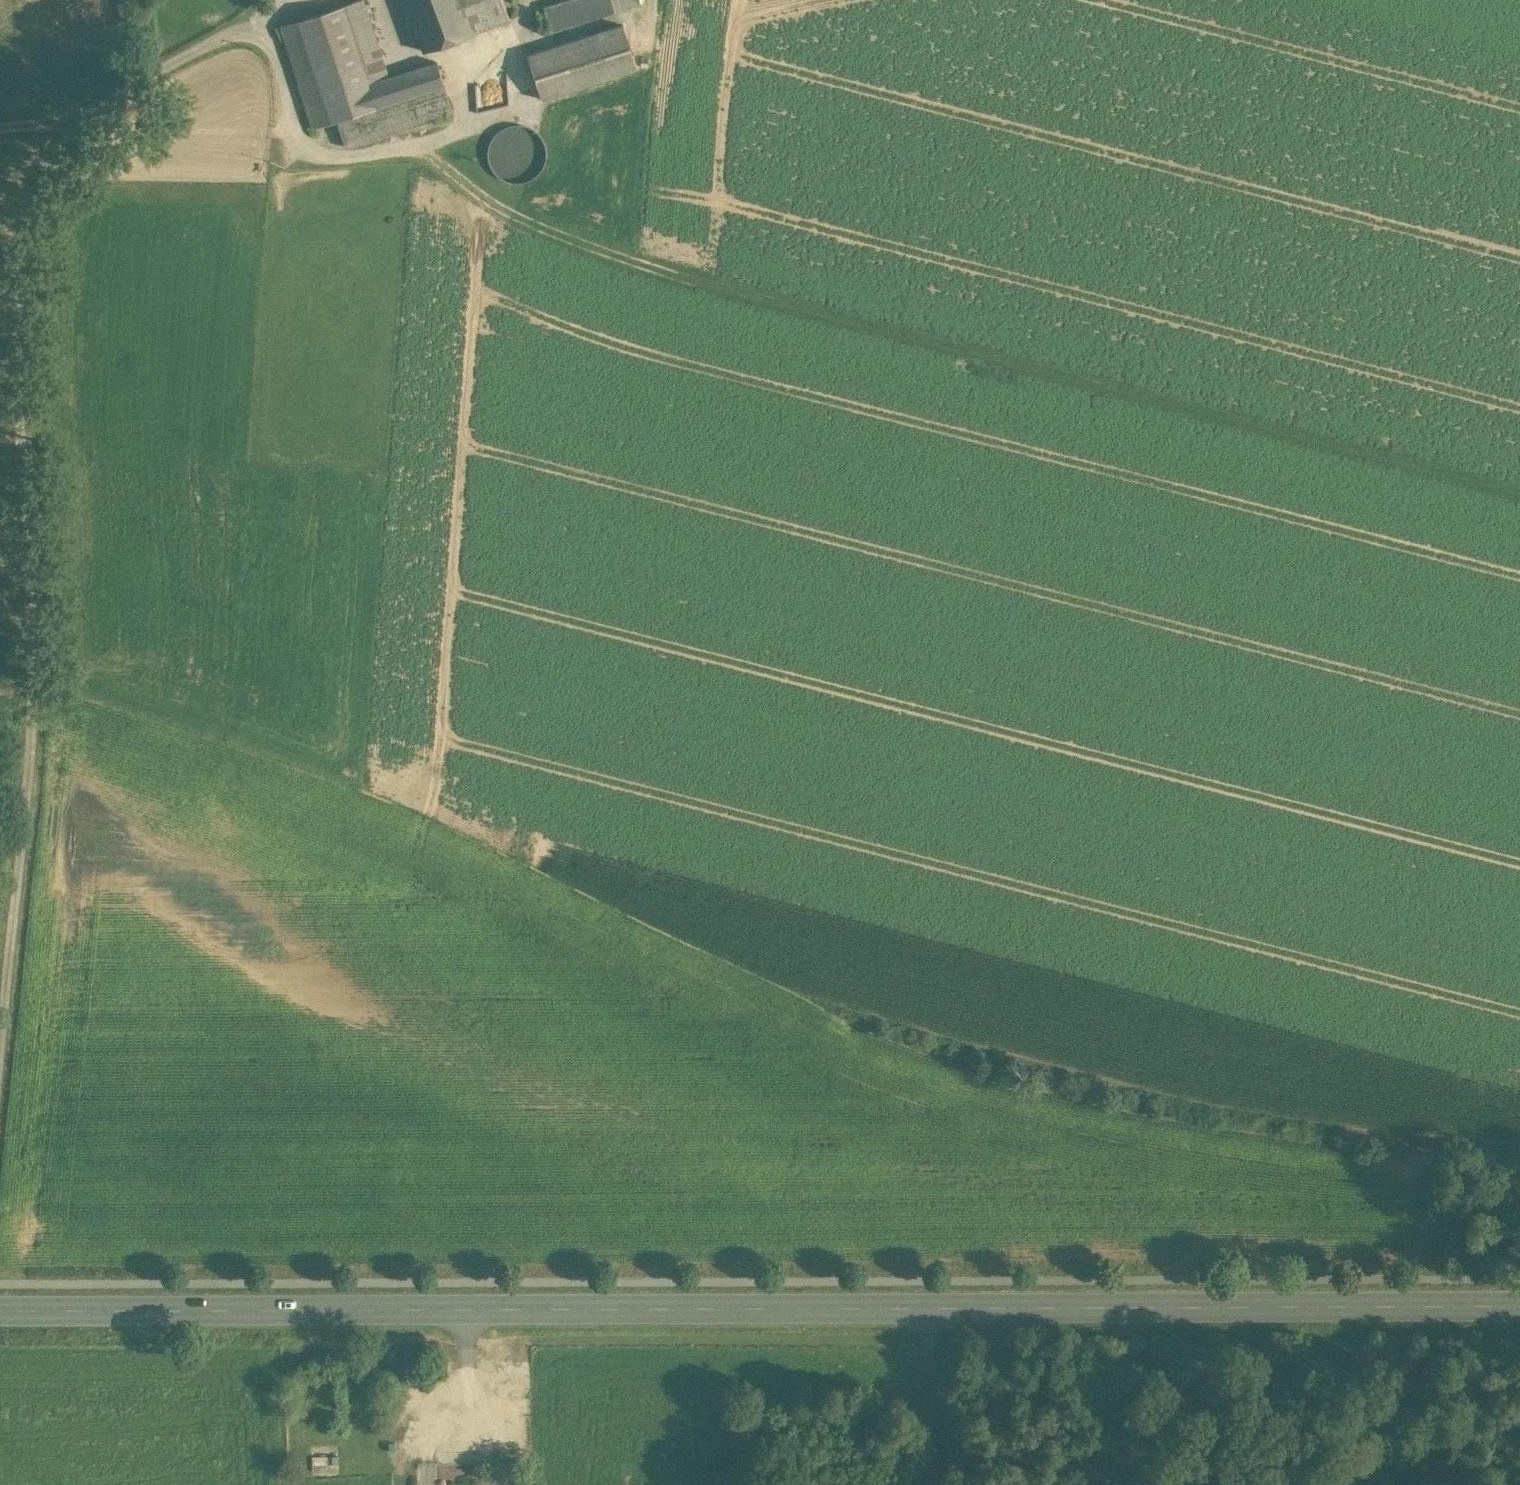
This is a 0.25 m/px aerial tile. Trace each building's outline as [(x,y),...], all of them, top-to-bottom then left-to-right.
[(363,0),(362,0),(342,6),(367,86),(387,79),(363,0)] [(411,15),(433,8),(430,0),(406,0),(411,15)] [(433,8),(411,15),(423,53),(476,36),(464,0),(430,0),(433,8)] [(476,36),(511,24),(503,0),(464,0),(476,36)] [(544,14),(549,35),(639,10),(637,0),(592,0),(544,14)] [(342,6),(296,20),(315,81),(328,123),(334,121),(374,109),(367,86),(342,6)] [(315,81),(296,20),(280,25),(299,86),(315,81)] [(622,29),(527,58),(540,103),(636,74),(622,29)] [(387,79),(367,86),(374,109),(443,88),(436,65),(387,79)] [(315,81),(299,86),(312,128),(328,123),(315,81)] [(374,109),(334,121),(342,148),(451,115),(443,88),(374,109)] [(541,168),(543,157),(541,146),(535,137),(525,130),(514,128),(503,131),(493,137),(487,147),(485,158),(488,169),(494,178),(504,184),(515,187),(526,184),(535,178),(541,168)] [(339,1454),(313,1455),(313,1457),(308,1457),(309,1463),(313,1463),(313,1464),(340,1463),(339,1454)]
